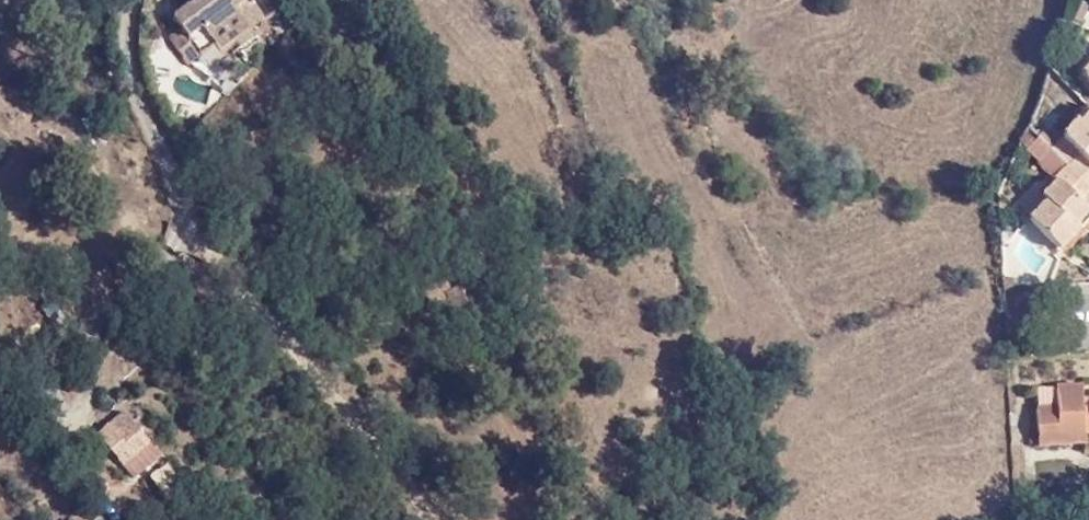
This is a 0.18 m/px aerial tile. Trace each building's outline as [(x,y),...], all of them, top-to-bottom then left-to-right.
[(255,10),(248,0),(190,0),(169,14),(179,27),(166,35),(186,61),(213,44),(216,49),(245,27),(240,21),(255,10)] [(260,17),(255,10),(240,21),(245,27),(260,17)] [(250,35),(245,27),(216,49),(222,55),(250,35)] [(1088,110),(1078,120),(1074,115),(1055,132),(1078,156),(1069,165),(1088,184),(1088,110)] [(1034,132),(1022,145),(1033,157),(1031,159),(1047,175),(1051,172),(1061,182),(1042,199),(1044,200),(1027,217),(1024,220),(1057,252),(1074,234),(1065,226),(1083,207),(1076,201),(1088,188),(1088,184),(1069,165),(1034,132)] [(1051,172),(1047,175),(1032,190),(1042,199),(1061,182),(1051,172)] [(1042,199),(1032,190),(1016,206),(1027,217),(1044,200),(1042,199)] [(1083,207),(1065,226),(1074,234),(1088,218),(1088,213),(1083,207)] [(1083,404),(1080,387),(1056,390),(1058,410),(1036,413),(1039,437),(1066,437),(1075,446),(1086,445),(1085,436),(1088,436),(1088,400),(1083,404)] [(1058,410),(1056,390),(1034,392),(1036,413),(1058,410)] [(124,433),(118,427),(97,445),(123,475),(149,453),(129,429),(124,433)] [(1041,450),(1075,446),(1066,437),(1039,437),(1041,450)]
